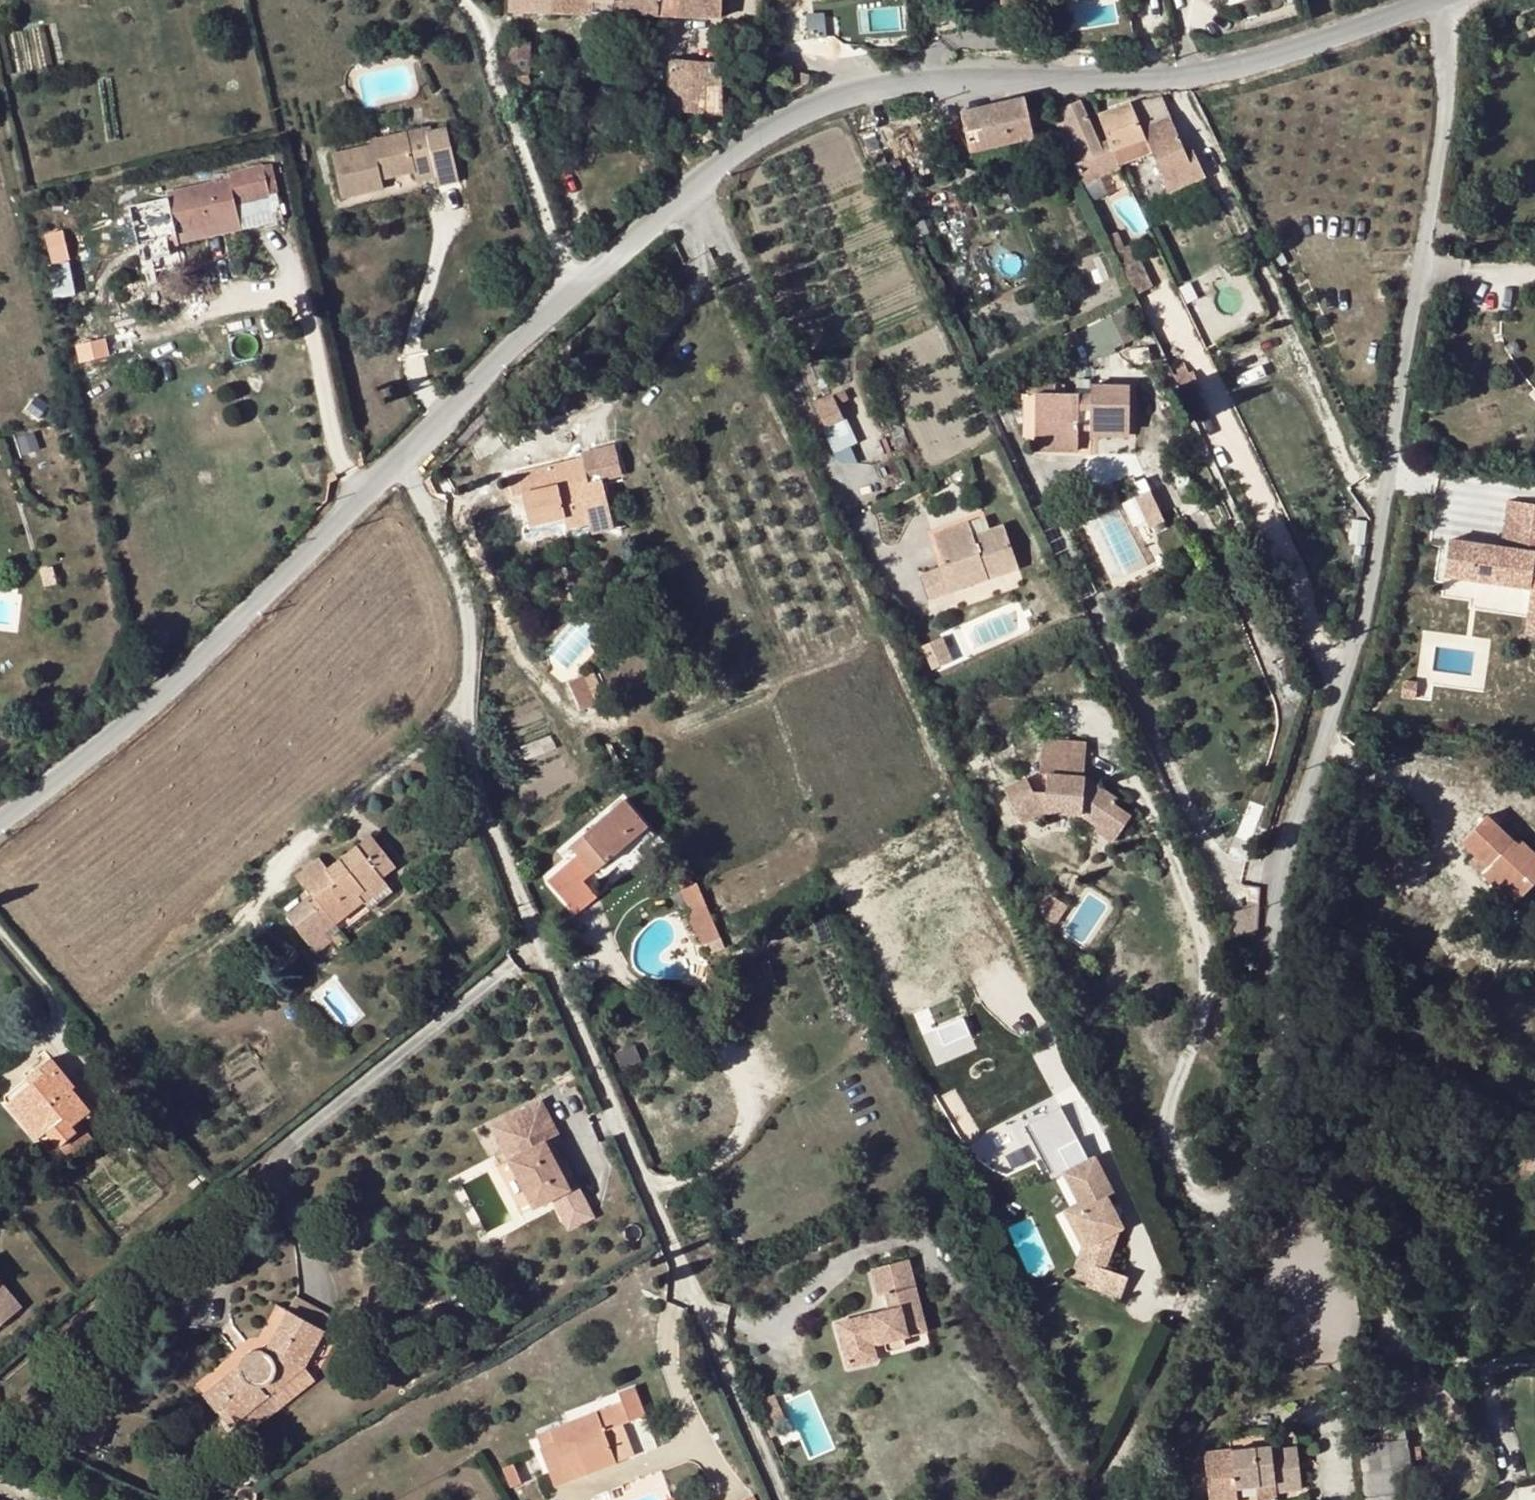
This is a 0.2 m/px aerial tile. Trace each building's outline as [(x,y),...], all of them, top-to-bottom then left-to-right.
[(510,10),(554,12),(554,0),(510,0),(510,10)] [(592,0),(554,0),(554,12),(592,14),(592,0)] [(592,14),(615,15),(615,0),(592,0),(592,14)] [(615,15),(659,16),(660,0),(615,0),(615,15)] [(659,16),(720,18),(721,0),(660,0),(659,16)] [(863,46),(843,21),(806,17),(808,38),(834,38),(843,46),(863,46)] [(509,73),(528,74),(530,44),(510,43),(509,73)] [(723,113),(723,67),(669,60),(669,107),(723,113)] [(1192,164),(1187,152),(1172,119),(1143,131),(1138,119),(1156,112),(1150,99),(1133,106),(1132,104),(1100,115),(1115,152),(1145,140),(1151,153),(1170,194),(1207,177),(1199,161),(1192,164)] [(963,115),(971,151),(992,147),(1034,137),(1026,100),(963,115)] [(1052,114),(1067,147),(1078,142),(1095,134),(1080,102),(1052,114)] [(459,180),(448,128),(428,132),(426,129),(372,142),(373,147),(333,157),(343,200),(385,190),(382,180),(380,175),(393,172),(394,177),(414,172),(417,182),(438,177),(440,186),(459,180)] [(1086,160),(1103,153),(1095,134),(1078,142),(1086,160)] [(1115,152),(1120,166),(1151,153),(1145,140),(1115,152)] [(975,169),(996,164),(992,147),(971,151),(975,169)] [(1187,152),(1192,164),(1199,161),(1194,149),(1187,152)] [(233,189),(245,187),(248,200),(270,195),(264,166),(229,174),(230,179),(167,194),(169,198),(130,207),(142,262),(172,256),(170,248),(167,237),(240,221),(236,203),(233,189)] [(236,203),(248,200),(245,187),(233,189),(236,203)] [(167,237),(170,248),(206,239),(225,235),(242,231),(240,221),(167,237)] [(70,229),(47,231),(52,297),(75,295),(70,229)] [(175,268),(172,256),(142,262),(145,275),(175,268)] [(1026,395),(1037,396),(1054,396),(1055,379),(1026,379),(1026,395)] [(1091,396),(1054,396),(1037,396),(1035,437),(1080,438),(1080,426),(1090,426),(1090,431),(1129,432),(1130,388),(1090,387),(1091,396)] [(841,390),(815,401),(837,451),(862,440),(841,390)] [(1080,450),(1080,438),(1035,437),(1035,449),(1080,450)] [(554,466),(518,473),(523,495),(529,525),(532,536),(589,524),(592,538),(614,533),(603,482),(620,479),(614,453),(583,459),(589,485),(575,488),(573,484),(558,487),(554,466)] [(573,484),(575,488),(589,485),(583,459),(554,466),(558,487),(573,484)] [(512,497),(523,495),(518,473),(507,476),(512,497)] [(1197,496),(1192,485),(1180,491),(1185,502),(1197,496)] [(1126,503),(1142,531),(1168,515),(1151,488),(1126,503)] [(1508,500),(1504,528),(1534,532),(1534,505),(1508,500)] [(938,563),(917,568),(923,594),(947,587),(944,575),(978,566),(982,577),(1016,568),(1003,525),(970,534),(966,519),(930,529),(938,563)] [(1504,528),(1501,547),(1534,553),(1534,532),(1504,528)] [(1534,589),(1534,553),(1501,547),(1450,540),(1444,576),(1532,588),(1534,589)] [(978,566),(944,575),(947,587),(982,577),(978,566)] [(1532,588),(1525,635),(1534,636),(1534,589),(1532,588)] [(951,661),(940,637),(921,645),(934,669),(951,661)] [(581,710),(591,705),(577,678),(567,684),(581,710)] [(1418,683),(1403,681),(1401,698),(1416,700),(1418,683)] [(1091,739),(1047,734),(1042,769),(1051,770),(1050,788),(1037,788),(1030,773),(1007,783),(1022,815),(1044,805),(1085,810),(1100,818),(1097,826),(1115,835),(1131,810),(1114,799),(1116,795),(1088,776),(1091,739)] [(573,846),(596,872),(646,829),(624,802),(573,846)] [(1534,879),(1534,854),(1520,839),(1517,843),(1486,814),(1460,841),(1474,854),(1467,860),(1495,887),(1499,883),(1515,899),(1534,879)] [(653,836),(646,829),(596,872),(602,880),(653,836)] [(364,902),(359,895),(381,877),(396,867),(373,836),(328,870),(321,859),(296,878),(313,901),(318,901),(323,908),(316,913),(298,928),(311,944),(325,932),(364,902)] [(393,893),(381,877),(359,895),(364,902),(371,910),(393,893)] [(290,917),(298,928),(316,913),(309,902),(290,917)] [(720,935),(706,908),(694,914),(708,941),(720,935)] [(331,941),(325,932),(311,944),(317,952),(331,941)] [(1257,945),(1247,945),(1247,955),(1257,955),(1257,945)] [(936,1027),(947,1057),(977,1047),(966,1017),(936,1027)] [(77,1133),(73,1127),(80,1121),(91,1112),(72,1089),(75,1086),(54,1059),(29,1080),(32,1083),(16,1096),(31,1113),(33,1112),(48,1132),(61,1146),(77,1133)] [(38,1140),(48,1132),(33,1112),(31,1113),(16,1096),(32,1083),(29,1080),(4,1099),(38,1140)] [(542,1099),(490,1126),(533,1210),(545,1204),(572,1189),(546,1140),(560,1134),(542,1099)] [(93,1138),(80,1121),(73,1127),(77,1133),(61,1146),(68,1157),(93,1138)] [(1094,1178),(1086,1164),(1061,1177),(1076,1206),(1079,1213),(1074,1222),(1088,1247),(1081,1269),(1092,1273),(1086,1293),(1122,1305),(1128,1281),(1106,1274),(1116,1234),(1122,1231),(1105,1200),(1110,1196),(1098,1176),(1094,1178)] [(588,1222),(572,1189),(545,1204),(562,1236),(588,1222)] [(1074,1222),(1079,1213),(1076,1206),(1060,1214),(1079,1252),(1074,1267),(1081,1269),(1088,1247),(1074,1222)] [(930,1337),(912,1265),(875,1274),(883,1302),(891,1300),(894,1317),(842,1330),(853,1371),(881,1365),(878,1351),(930,1337)] [(25,1306),(0,1278),(0,1327),(25,1306)] [(325,1332),(332,1317),(298,1299),(296,1298),(289,1312),(325,1332)] [(304,1367),(325,1332),(289,1312),(272,1342),(263,1351),(260,1351),(256,1352),(252,1353),(248,1355),(245,1358),(242,1362),(241,1365),(205,1394),(217,1410),(224,1405),(237,1421),(304,1367)] [(314,1380),(304,1367),(237,1421),(248,1434),(271,1415),(314,1380)] [(620,1394),(624,1403),(551,1430),(555,1443),(543,1448),(552,1473),(582,1461),(589,1475),(618,1464),(616,1462),(605,1430),(623,1424),(647,1415),(636,1389),(620,1394)] [(635,1455),(623,1424),(605,1430),(616,1462),(635,1455)] [(1387,1439),(1392,1467),(1394,1493),(1408,1491),(1400,1438),(1387,1439)] [(1357,1444),(1361,1470),(1392,1467),(1387,1439),(1357,1444)] [(1203,1452),(1208,1499),(1237,1499),(1235,1488),(1256,1485),(1275,1484),(1275,1492),(1300,1490),(1298,1467),(1273,1469),(1272,1450),(1271,1446),(1203,1452)] [(1272,1450),(1273,1469),(1298,1467),(1295,1448),(1272,1450)] [(1394,1493),(1392,1467),(1361,1470),(1366,1499),(1409,1499),(1408,1491),(1394,1493)] [(1275,1492),(1275,1484),(1256,1485),(1257,1495),(1275,1492)]
